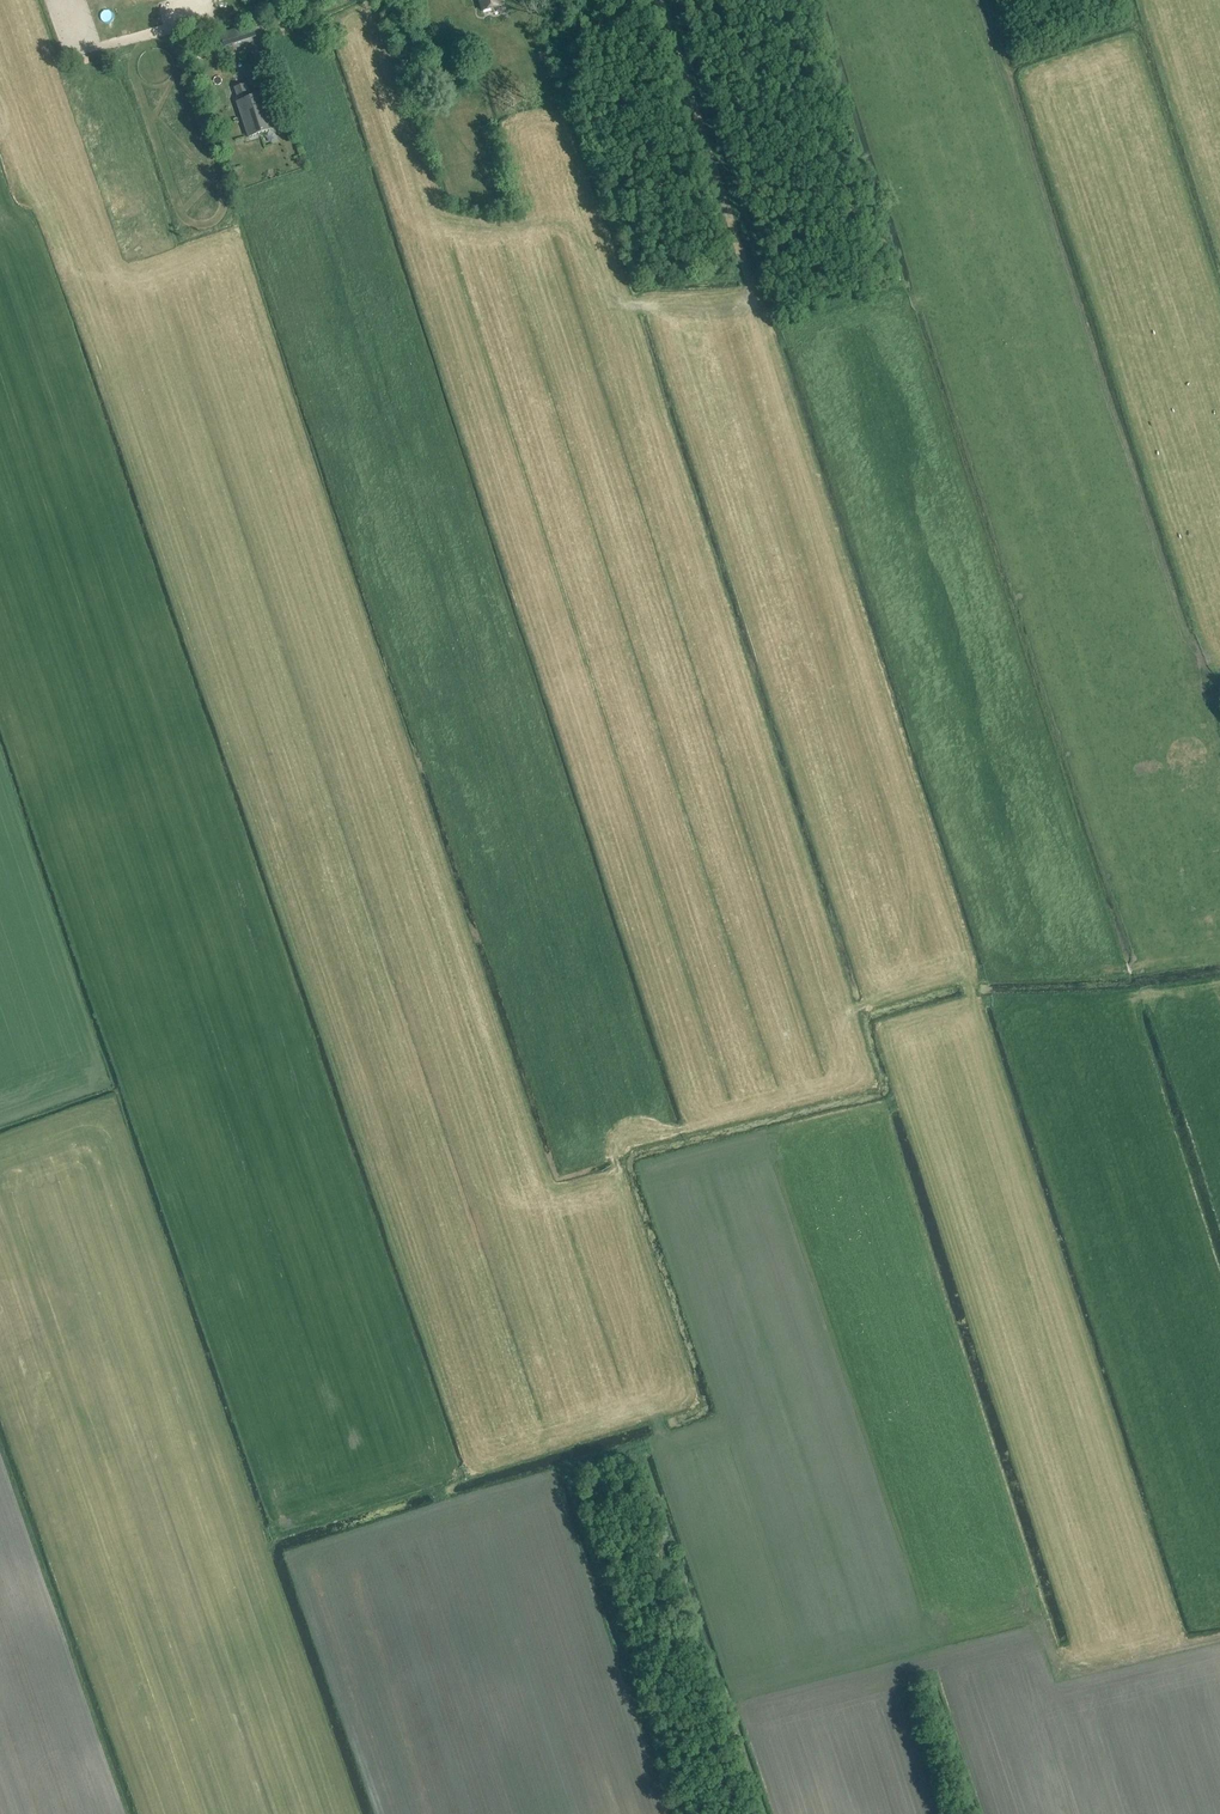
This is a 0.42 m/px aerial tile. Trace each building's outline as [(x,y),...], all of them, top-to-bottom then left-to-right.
[(483,12),(503,6),(501,0),(480,0),(483,12)] [(219,33),(223,46),(257,36),(253,24),(219,33)] [(249,137),(275,129),(263,94),(250,99),(246,85),(235,88),(240,102),(238,103),(249,137)]
